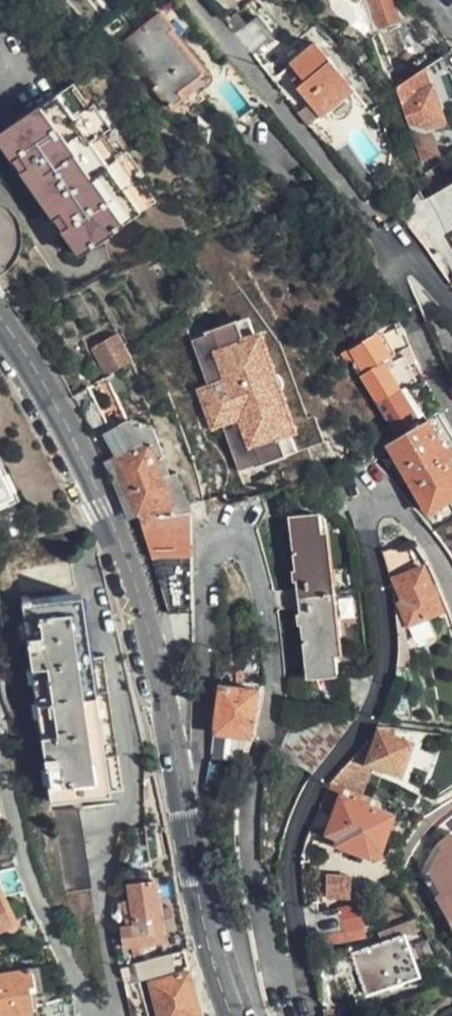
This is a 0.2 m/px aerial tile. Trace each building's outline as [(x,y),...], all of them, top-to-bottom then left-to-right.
[(392,0),(371,0),(380,25),(398,19),(392,0)] [(191,83),(207,69),(160,12),(123,43),(157,83),(152,87),(175,113),(179,110),(184,116),(205,99),(200,93),(191,83)] [(259,18),(236,34),(251,54),(272,36),(259,18)] [(273,81),(308,126),(323,114),(352,92),(354,91),(319,46),(273,81)] [(427,65),(397,88),(414,143),(427,161),(442,150),(430,132),(444,121),(427,65)] [(191,83),(200,93),(211,84),(213,80),(213,77),(212,75),(207,69),(191,83)] [(79,110),(82,108),(67,86),(58,91),(74,114),(79,110)] [(113,160),(97,136),(79,110),(74,114),(58,91),(0,131),(0,160),(3,165),(10,160),(17,171),(12,175),(46,224),(51,220),(59,231),(53,235),(69,258),(89,245),(141,209),(124,184),(128,182),(113,160)] [(352,92),(323,114),(325,116),(331,121),(338,122),(345,120),(349,118),(352,114),(356,108),(356,100),(354,95),(352,92)] [(79,110),(97,136),(104,131),(86,107),(82,108),(79,110)] [(121,154),(113,160),(128,182),(131,180),(136,175),(121,154)] [(131,180),(128,182),(124,184),(141,209),(148,204),(131,180)] [(430,193),(451,234),(451,181),(430,193)] [(237,324),(243,342),(251,339),(255,338),(249,320),(237,324)] [(254,470),(285,459),(279,441),(286,439),(251,339),(243,342),(237,324),(207,335),(207,337),(192,342),(208,388),(203,390),(217,429),(222,427),(238,473),(253,468),(254,470)] [(105,375),(130,361),(124,347),(118,335),(93,349),(105,375)] [(251,339),(286,439),(291,437),(297,435),(262,335),(255,338),(251,339)] [(351,352),(350,348),(342,353),(349,367),(352,365),(359,376),(362,376),(391,358),(377,336),(351,352)] [(130,361),(131,364),(141,360),(133,343),(124,347),(130,361)] [(415,361),(409,347),(391,358),(362,376),(378,404),(412,384),(419,380),(411,363),(415,361)] [(427,412),(412,384),(378,404),(394,432),(427,412)] [(203,390),(198,392),(212,430),(217,429),(203,390)] [(103,435),(115,458),(133,450),(122,424),(129,421),(123,411),(108,419),(114,428),(103,435)] [(115,458),(140,514),(150,552),(193,542),(192,513),(174,474),(167,476),(151,440),(129,421),(122,424),(133,450),(115,458)] [(390,444),(430,513),(451,499),(451,462),(429,421),(398,439),(392,441),(390,444)] [(286,439),(279,441),(285,459),(297,455),(291,437),(286,439)] [(0,469),(0,501),(12,495),(0,469)] [(339,674),(322,518),(291,521),(308,677),(339,674)] [(193,542),(150,552),(175,638),(178,652),(194,648),(193,556),(193,542)] [(417,571),(405,545),(383,552),(389,578),(405,570),(407,576),(396,581),(404,600),(400,605),(409,624),(442,609),(423,569),(417,571)] [(72,588),(68,564),(19,571),(22,595),(72,588)] [(52,814),(56,814),(71,811),(70,798),(123,790),(104,657),(81,660),(72,596),(22,603),(49,800),(50,800),(52,814)] [(221,687),(216,734),(252,738),(258,691),(221,687)] [(299,778),(323,737),(294,720),(277,766),(299,778)] [(380,731),(375,742),(367,764),(401,775),(413,742),(380,731)] [(216,734),(214,749),(215,757),(246,760),(252,738),(216,734)] [(334,777),(329,783),(355,793),(367,764),(375,742),(366,739),(334,777)] [(339,797),(369,808),(372,798),(355,793),(329,783),(329,784),(328,785),(328,786),(327,787),(327,788),(326,789),(326,790),(325,792),(324,793),(324,794),(324,795),(323,796),(323,797),(322,798),(322,799),(322,801),(321,802),(321,803),(320,803),(320,805),(319,806),(319,807),(318,808),(318,809),(333,814),(339,797)] [(311,827),(311,828),(340,836),(337,844),(371,856),(379,850),(391,815),(369,808),(339,797),(333,814),(318,809),(318,810),(317,811),(317,812),(317,813),(317,814),(316,814),(316,815),(315,817),(315,818),(314,819),(314,821),(313,821),(313,822),(313,823),(312,824),(312,825),(312,826),(311,827)] [(79,810),(71,811),(56,814),(72,926),(94,923),(84,850),(79,810)] [(436,833),(423,854),(423,864),(446,907),(451,904),(451,826),(436,833)] [(163,941),(152,867),(141,868),(138,849),(124,852),(127,871),(125,871),(129,901),(121,902),(125,926),(119,927),(122,948),(163,941)] [(352,892),(348,864),(328,866),(330,895),(352,892)] [(0,870),(0,892),(24,885),(16,865),(0,870)] [(0,900),(0,931),(11,926),(0,900)] [(361,926),(358,907),(321,911),(324,931),(361,926)] [(418,979),(404,936),(351,957),(366,997),(418,979)] [(186,967),(182,951),(118,969),(122,984),(186,967)] [(24,971),(27,988),(40,985),(37,967),(24,971)] [(27,988),(24,971),(0,974),(0,1015),(21,1015),(31,1014),(27,988)] [(188,974),(150,985),(160,1015),(201,1015),(188,974)] [(442,1001),(451,1015),(451,994),(442,1001)] [(73,1000),(43,1007),(45,1015),(76,1015),(73,1000)]
